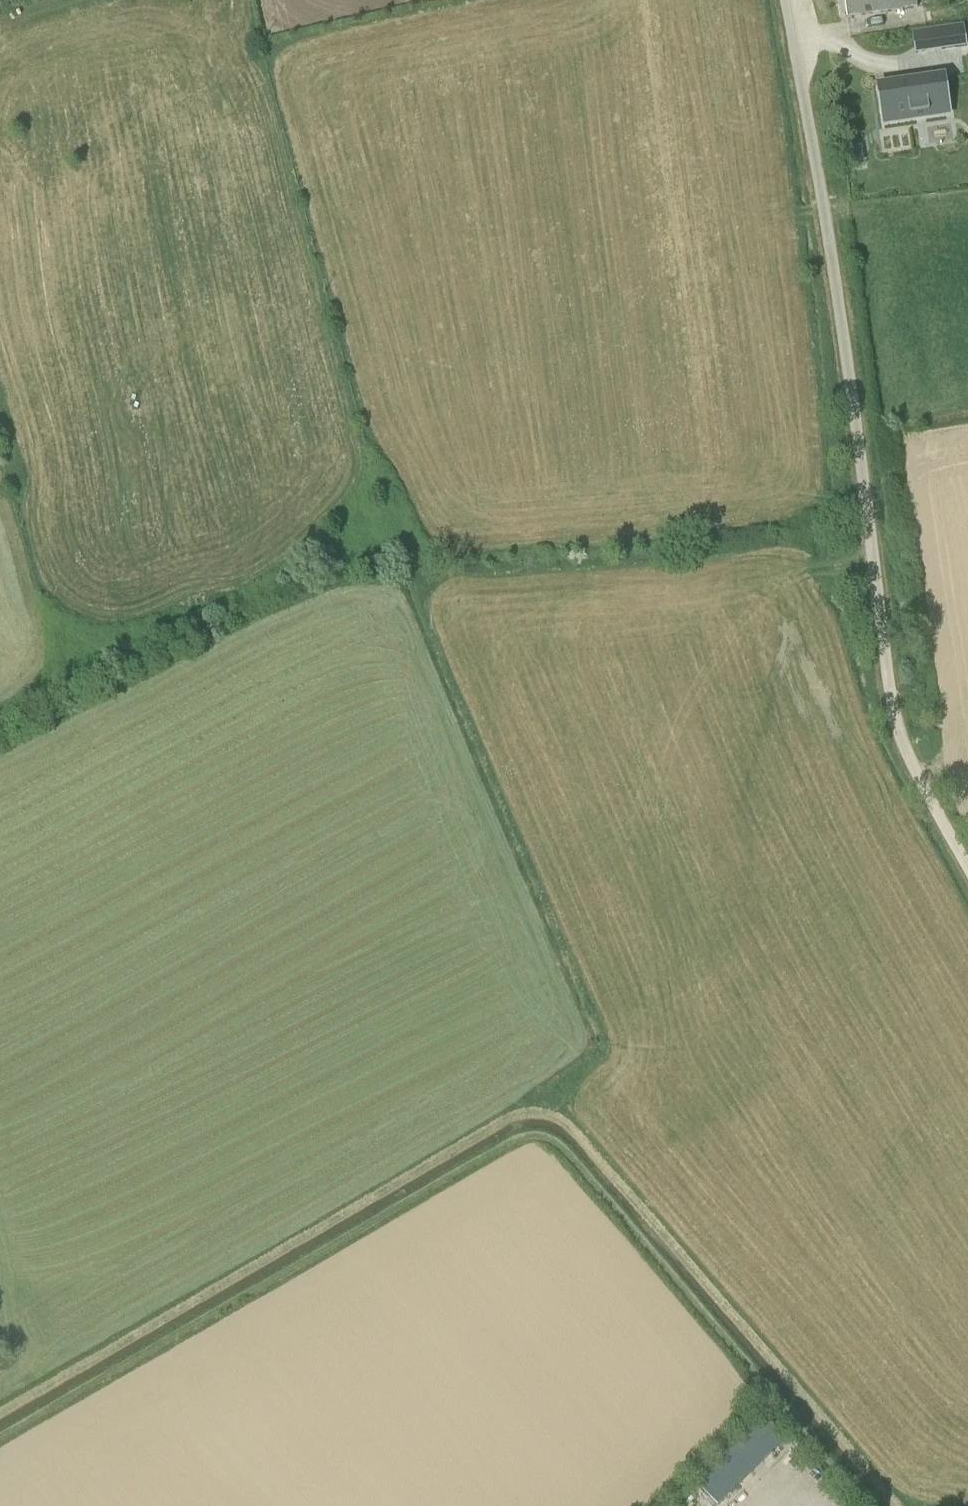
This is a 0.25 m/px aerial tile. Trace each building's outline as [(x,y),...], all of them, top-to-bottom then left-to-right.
[(918,8),(916,0),(845,0),(847,18),(918,8)] [(941,50),(966,46),(963,26),(938,29),(941,50)] [(951,108),(946,73),(885,82),(890,117),(892,117),(918,113),(918,110),(935,107),(936,111),(936,110),(950,108),(951,108)] [(788,1440),(766,1417),(697,1485),(718,1505),(721,1505),(788,1440)] [(803,1492),(792,1505),(821,1505),(803,1492)]
